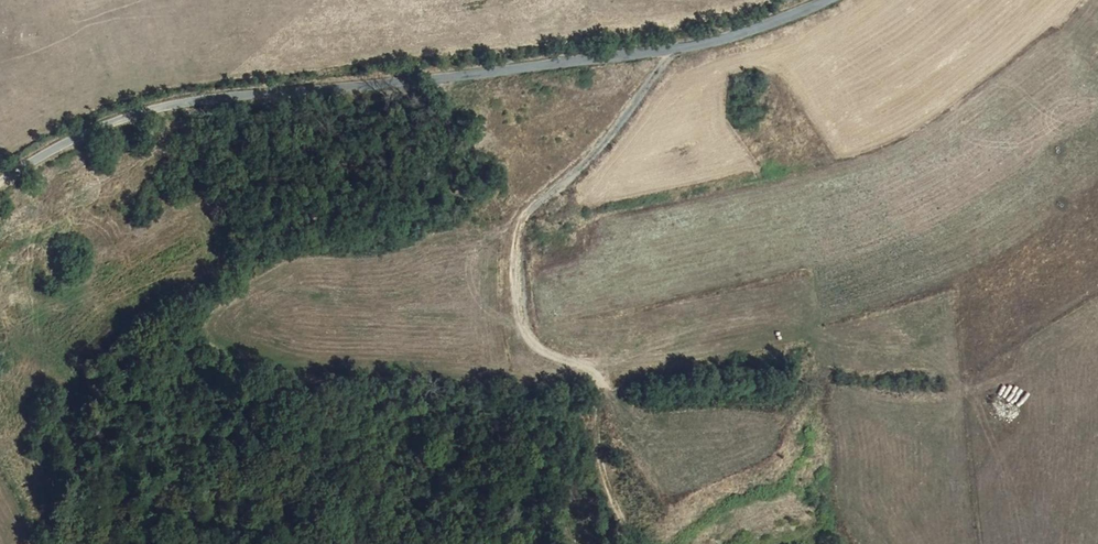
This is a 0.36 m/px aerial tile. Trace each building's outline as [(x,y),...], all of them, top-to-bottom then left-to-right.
[(47,6),(43,0),(36,0),(33,2),(39,12),(47,6)]
